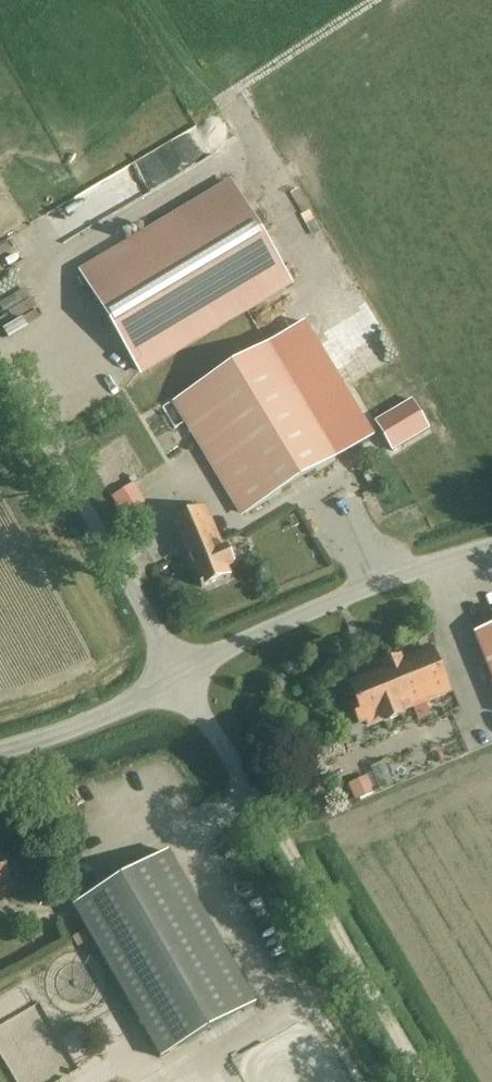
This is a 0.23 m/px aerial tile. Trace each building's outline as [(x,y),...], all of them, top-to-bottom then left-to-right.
[(233,185),(82,275),(139,372),(290,282),(233,185)] [(245,514),(335,461),(267,346),(177,400),(245,514)] [(380,438),(394,430),(388,418),(373,426),(380,438)] [(131,491),(118,498),(124,511),(138,505),(131,491)] [(233,564),(226,548),(223,550),(205,506),(173,520),(202,588),(230,576),(227,567),(233,564)] [(477,635),(491,672),(491,628),(477,635)] [(431,648),(400,661),(400,658),(384,665),(386,671),(351,685),(358,704),(353,706),(361,724),(367,721),(369,726),(384,720),(385,722),(402,715),(400,712),(449,693),(431,648)] [(287,766),(308,756),(302,744),(281,753),(287,766)] [(385,761),(370,767),(380,792),(394,786),(385,761)] [(368,777),(349,785),(351,790),(342,794),(347,805),(375,793),(368,777)] [(169,854),(74,908),(161,1059),(256,1005),(169,854)] [(9,879),(8,875),(10,871),(9,865),(5,863),(4,859),(0,860),(0,881),(9,879)]
